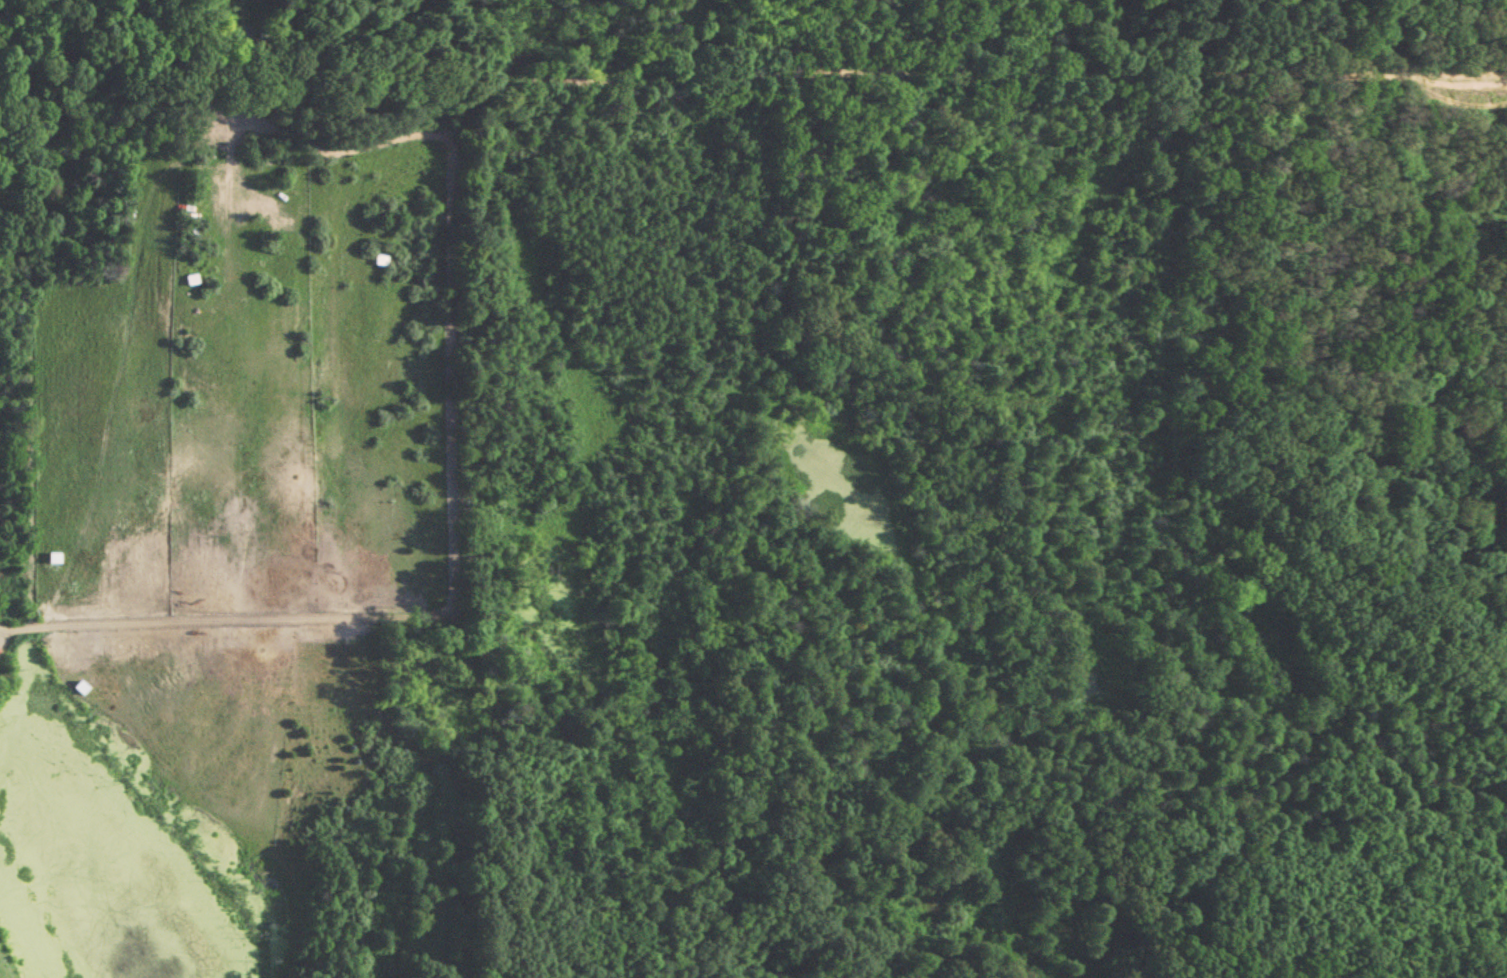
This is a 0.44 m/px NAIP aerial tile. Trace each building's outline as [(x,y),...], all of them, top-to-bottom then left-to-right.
[(386,265),(386,256),(376,255),(376,264),(386,265)]
